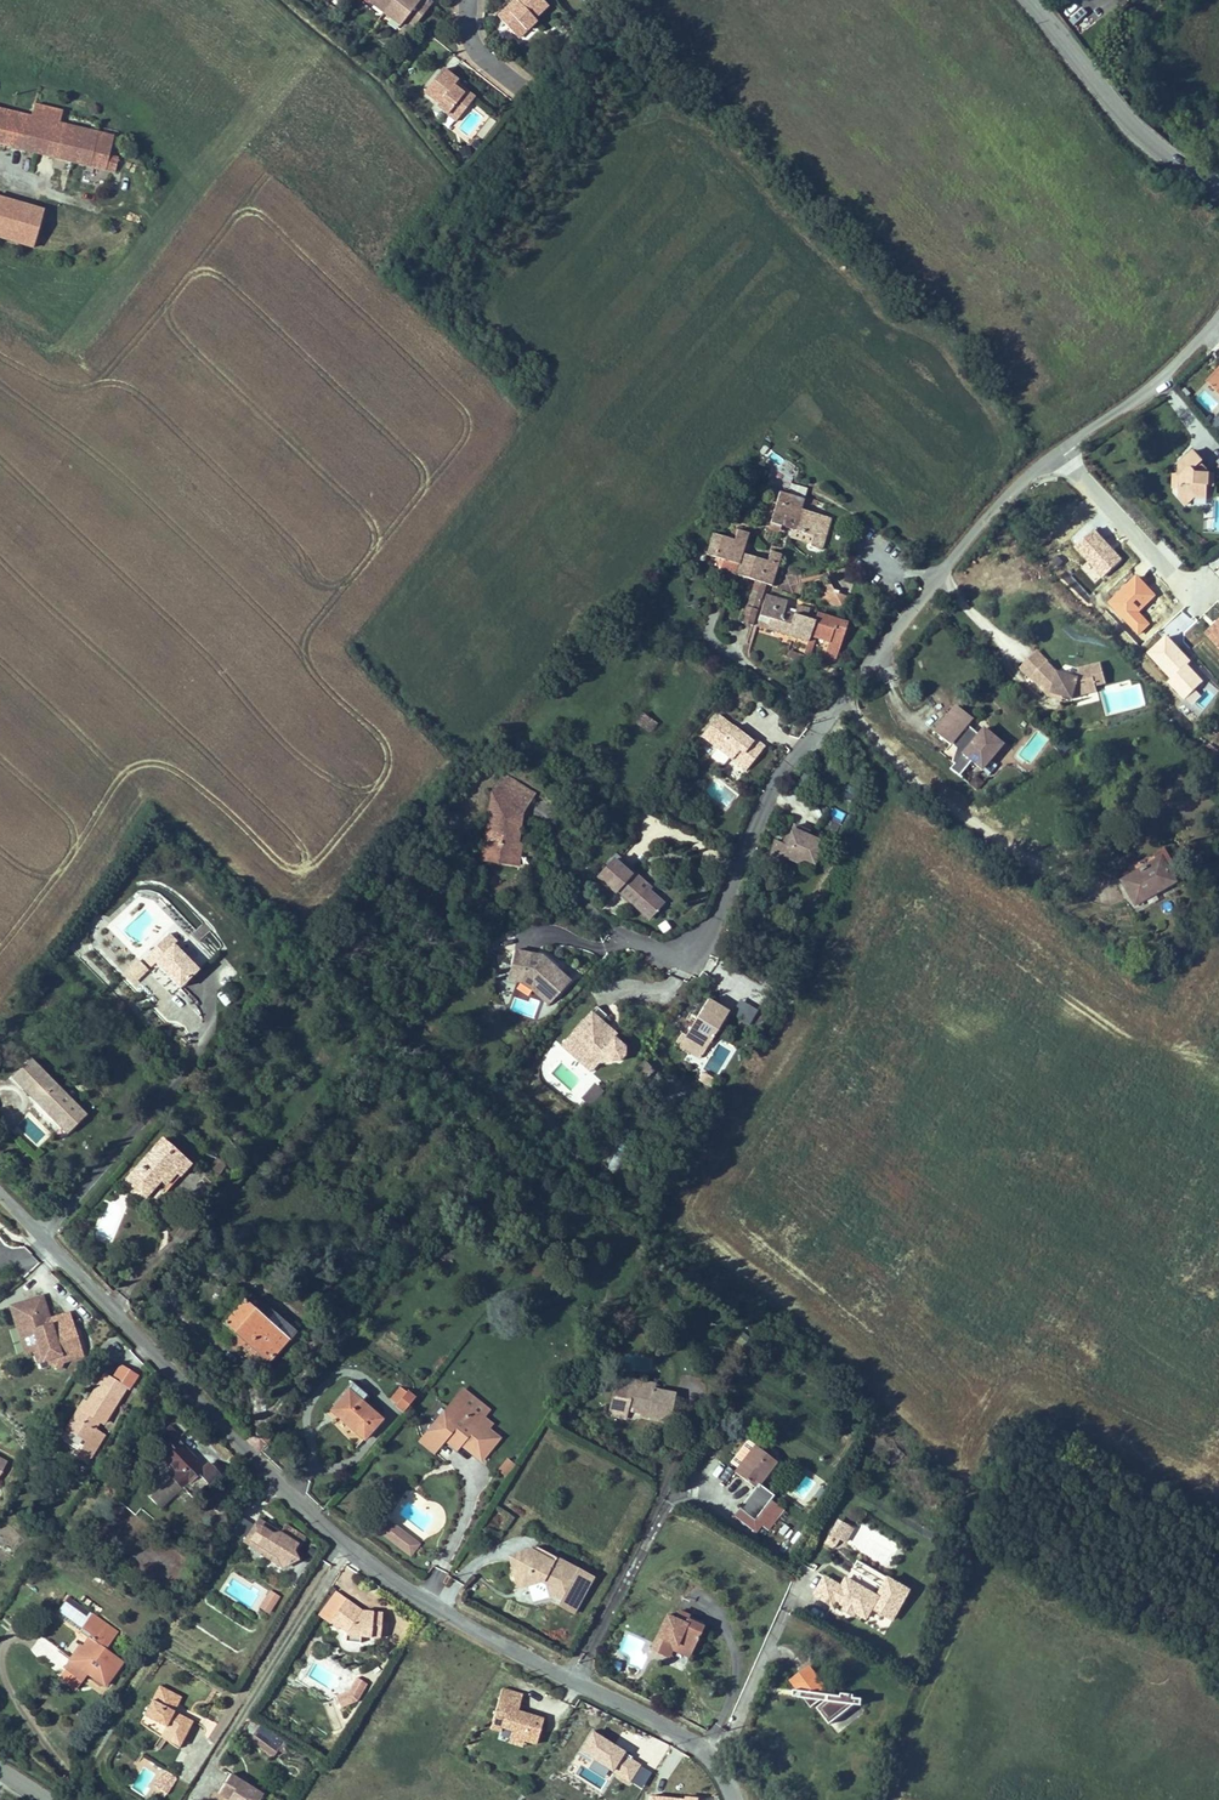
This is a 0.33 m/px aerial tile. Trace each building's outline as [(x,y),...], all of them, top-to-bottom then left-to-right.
[(369,2),(383,13),(394,0),(370,0),(369,2)] [(383,13),(391,19),(393,16),(402,23),(406,18),(414,25),(431,4),(426,0),(419,0),(418,2),(415,0),(394,0),(383,13)] [(515,1),(518,4),(512,11),(509,8),(498,18),(514,34),(522,27),(526,31),(535,21),(533,19),(547,6),(541,0),(514,0),(515,1)] [(1081,33),(1094,22),(1075,0),(1073,0),(1061,10),(1081,33)] [(1092,8),(1087,11),(1093,20),(1118,6),(1114,0),(1087,0),(1092,8)] [(515,1),(509,8),(512,11),(518,4),(515,1)] [(393,16),(391,19),(400,26),(402,23),(393,16)] [(522,27),(514,34),(518,38),(526,31),(522,27)] [(457,81),(442,69),(424,92),(439,103),(437,105),(448,114),(451,110),(460,116),(474,98),(462,89),(460,92),(453,87),(455,83),(457,81)] [(462,89),(455,83),(453,87),(460,92),(462,89)] [(476,130),(483,136),(496,121),(473,103),(454,127),(469,139),(476,130)] [(63,111),(34,104),(31,118),(59,125),(63,111)] [(0,111),(0,143),(10,146),(13,134),(23,137),(20,148),(106,169),(110,154),(103,152),(107,137),(59,125),(31,118),(0,111)] [(13,134),(10,146),(20,148),(23,137),(13,134)] [(34,247),(44,211),(0,198),(0,237),(34,247)] [(1207,382),(1210,385),(1218,375),(1218,370),(1207,382)] [(1210,385),(1218,394),(1218,375),(1210,385)] [(775,442),(769,438),(765,443),(772,447),(775,442)] [(1195,497),(1208,498),(1208,485),(1209,473),(1201,464),(1204,461),(1195,451),(1180,464),(1179,476),(1179,477),(1182,477),(1182,484),(1179,484),(1179,488),(1178,496),(1186,505),(1195,497)] [(1182,484),(1182,477),(1179,477),(1179,476),(1174,476),(1173,487),(1179,488),(1179,484),(1182,484)] [(804,500),(797,498),(800,487),(797,486),(796,489),(790,487),(787,494),(780,492),(777,502),(770,523),(781,527),(793,530),(814,536),(812,542),(810,547),(821,550),(831,518),(806,511),(808,503),(810,499),(805,497),(804,500)] [(780,492),(770,489),(767,499),(777,502),(780,492)] [(781,527),(770,523),(769,529),(780,532),(781,527)] [(1097,529),(1076,547),(1102,577),(1123,559),(1097,529)] [(734,540),(730,539),(713,533),(707,554),(706,555),(728,561),(739,565),(736,573),(736,575),(756,581),(766,584),(771,586),(781,555),(770,551),(767,562),(748,555),(751,545),(746,543),(749,534),(737,530),(734,540)] [(814,536),(793,530),(791,536),(812,542),(814,536)] [(1162,540),(1155,547),(1177,569),(1183,562),(1162,540)] [(693,560),(704,563),(706,555),(707,554),(696,551),(693,560)] [(739,565),(728,561),(725,570),(736,573),(739,565)] [(757,610),(766,584),(756,581),(748,606),(757,610)] [(821,601),(843,608),(846,596),(838,594),(839,591),(834,589),(830,581),(827,581),(821,601)] [(766,629),(808,642),(807,644),(811,645),(813,637),(815,637),(829,642),(825,654),(836,658),(847,624),(817,614),(815,621),(807,618),(810,609),(797,605),(796,610),(794,615),(784,611),(785,607),(787,601),(766,595),(760,616),(759,616),(757,625),(767,628),(766,629)] [(748,606),(747,606),(742,622),(753,626),(757,610),(748,606)] [(1207,634),(1218,647),(1218,623),(1207,634)] [(807,662),(815,637),(813,637),(811,645),(807,644),(804,656),(802,661),(807,662)] [(1169,638),(1149,655),(1172,680),(1168,684),(1184,702),(1205,683),(1188,665),(1191,663),(1169,638)] [(1048,662),(1038,651),(1021,668),(1031,679),(1048,662)] [(804,656),(791,652),(789,658),(802,663),(802,661),(804,656)] [(1031,679),(1049,697),(1052,693),(1063,696),(1073,699),(1074,697),(1098,691),(1096,686),(1092,670),(1080,673),(1078,678),(1058,672),(1048,662),(1031,679)] [(1106,684),(1101,663),(1079,669),(1080,673),(1092,670),(1096,686),(1106,684)] [(971,720),(955,707),(935,731),(951,745),(956,739),(960,743),(956,748),(955,751),(952,762),(954,764),(950,769),(959,776),(971,761),(981,769),(1001,744),(982,729),(978,735),(967,726),(971,720)] [(752,742),(718,715),(702,735),(732,759),(740,750),(747,756),(740,766),(746,770),(764,747),(754,739),(752,742)] [(655,725),(643,716),(638,723),(650,733),(655,725)] [(960,743),(956,739),(951,745),(956,748),(960,743)] [(1069,747),(1061,739),(1056,744),(1064,752),(1069,747)] [(747,756),(740,750),(732,759),(740,766),(747,756)] [(533,797),(503,778),(493,794),(497,797),(490,809),(495,812),(488,823),(493,826),(486,837),(490,840),(484,851),(498,860),(498,861),(519,864),(522,843),(518,841),(513,838),(520,827),(515,824),(522,813),(533,797)] [(842,822),(845,813),(833,808),(829,817),(842,822)] [(776,842),(768,860),(777,863),(783,861),(785,857),(797,862),(804,860),(813,864),(819,851),(814,849),(818,841),(806,836),(808,832),(794,826),(785,846),(776,842)] [(1166,848),(1120,875),(1123,881),(1163,858),(1170,868),(1176,865),(1166,848)] [(484,851),(483,859),(498,861),(498,860),(484,851)] [(1170,868),(1163,858),(1123,881),(1137,905),(1160,892),(1159,890),(1163,887),(1164,889),(1177,882),(1170,868)] [(613,862),(596,877),(612,895),(614,893),(643,924),(649,919),(650,921),(654,918),(653,916),(658,911),(644,896),(640,900),(632,891),(639,885),(631,877),(628,879),(613,862)] [(639,885),(632,891),(640,900),(644,896),(647,894),(639,885)] [(169,934),(156,946),(164,954),(173,945),(174,945),(177,942),(169,934)] [(156,946),(143,959),(151,967),(155,963),(180,988),(198,970),(174,945),(173,945),(164,954),(156,946)] [(553,1001),(570,982),(542,956),(514,950),(508,980),(526,983),(537,986),(553,1001)] [(147,971),(138,961),(123,975),(132,984),(147,971)] [(549,1005),(553,1001),(537,986),(526,983),(541,1000),(549,1005)] [(744,1024),(754,1007),(740,999),(730,1016),(744,1024)] [(728,1012),(707,1000),(697,1017),(700,1019),(698,1023),(691,1027),(686,1035),(682,1033),(675,1043),(689,1052),(693,1046),(697,1044),(703,1047),(709,1043),(728,1012)] [(588,1016),(612,1039),(614,1037),(616,1034),(592,1012),(588,1016)] [(588,1016),(562,1044),(581,1063),(588,1056),(597,1064),(598,1062),(619,1061),(624,1056),(625,1047),(614,1037),(612,1039),(588,1016)] [(700,1019),(697,1017),(691,1027),(698,1023),(700,1019)] [(709,1043),(703,1047),(697,1044),(693,1046),(689,1052),(700,1058),(709,1043)] [(548,1048),(538,1060),(547,1068),(557,1056),(548,1048)] [(588,1056),(581,1063),(590,1071),(597,1064),(588,1056)] [(57,1124),(67,1134),(86,1115),(31,1059),(12,1078),(53,1120),(56,1117),(60,1121),(57,1124)] [(646,1082),(652,1075),(640,1066),(634,1074),(646,1082)] [(711,1087),(716,1080),(703,1072),(698,1079),(711,1087)] [(592,1106),(606,1092),(596,1083),(583,1097),(592,1106)] [(185,1158),(163,1139),(123,1184),(142,1201),(160,1181),(163,1183),(185,1158)] [(191,1164),(185,1158),(163,1183),(165,1185),(176,1173),(180,1177),(191,1164)] [(224,1165),(217,1158),(210,1166),(219,1175),(224,1165)] [(294,1332),(273,1313),(266,1320),(256,1311),(262,1304),(250,1293),(224,1324),(268,1362),(294,1332)] [(82,1355),(75,1332),(65,1326),(57,1329),(54,1318),(49,1319),(42,1297),(16,1305),(25,1334),(33,1331),(39,1348),(33,1350),(37,1363),(48,1360),(49,1365),(58,1371),(64,1363),(82,1355)] [(262,1304),(256,1311),(266,1320),(273,1313),(262,1304)] [(39,1348),(33,1331),(25,1334),(16,1305),(10,1307),(24,1353),(33,1350),(39,1348)] [(364,1315),(359,1311),(350,1323),(355,1327),(364,1315)] [(753,1333),(747,1327),(743,1332),(749,1337),(753,1333)] [(749,1337),(743,1332),(736,1341),(742,1346),(749,1337)] [(113,1380),(125,1388),(128,1389),(136,1376),(121,1366),(113,1380)] [(61,1439),(80,1451),(77,1456),(87,1463),(104,1436),(94,1430),(99,1421),(103,1423),(125,1388),(113,1380),(105,1375),(83,1409),(80,1407),(61,1439)] [(655,1385),(627,1379),(615,1386),(614,1390),(630,1394),(632,1385),(654,1389),(655,1385)] [(367,1395),(351,1382),(332,1404),(335,1406),(348,1391),(361,1402),(367,1395)] [(654,1389),(632,1385),(630,1394),(614,1390),(609,1415),(626,1418),(628,1409),(641,1412),(649,1414),(648,1417),(669,1422),(675,1394),(654,1389)] [(407,1392),(401,1387),(391,1400),(397,1405),(407,1392)] [(488,1411),(463,1390),(457,1397),(483,1417),(488,1411)] [(348,1391),(335,1406),(331,1410),(364,1439),(381,1419),(361,1402),(348,1391)] [(415,1398),(407,1392),(397,1405),(396,1406),(403,1412),(415,1398)] [(483,1417),(457,1397),(421,1441),(434,1452),(444,1439),(448,1434),(455,1440),(458,1436),(463,1440),(460,1443),(461,1444),(477,1457),(493,1438),(485,1432),(487,1429),(489,1427),(481,1420),(483,1417)] [(416,1412),(410,1407),(404,1414),(411,1419),(416,1412)] [(492,1424),(483,1417),(481,1420),(489,1427),(492,1424)] [(179,1425),(185,1432),(192,1426),(186,1419),(179,1425)] [(192,1498),(207,1484),(218,1474),(208,1464),(204,1469),(177,1440),(180,1437),(170,1427),(153,1443),(163,1452),(161,1454),(177,1472),(172,1477),(183,1488),(192,1498)] [(499,1438),(487,1429),(485,1432),(493,1438),(477,1457),(481,1460),(499,1438)] [(455,1440),(448,1434),(444,1439),(457,1449),(461,1444),(460,1443),(456,1441),(455,1440)] [(266,1435),(262,1440),(266,1445),(271,1439),(266,1435)] [(776,1462),(755,1446),(735,1473),(755,1488),(739,1509),(768,1531),(783,1511),(770,1501),(774,1496),(759,1484),(776,1462)] [(505,1476),(515,1464),(507,1458),(497,1470),(505,1476)] [(161,1509),(183,1488),(172,1477),(150,1498),(161,1509)] [(142,1507),(124,1492),(118,1500),(135,1516),(142,1507)] [(229,1529),(241,1539),(252,1525),(240,1515),(229,1529)] [(285,1525),(280,1533),(279,1533),(274,1534),(273,1529),(257,1519),(243,1541),(261,1552),(264,1547),(277,1556),(282,1567),(298,1560),(293,1550),(297,1544),(300,1546),(305,1538),(285,1525)] [(838,1551),(852,1527),(838,1519),(824,1543),(838,1551)] [(419,1544),(388,1520),(379,1531),(411,1555),(419,1544)] [(261,1552),(260,1554),(282,1567),(277,1556),(264,1547),(261,1552)] [(554,1558),(535,1548),(522,1552),(549,1566),(554,1558)] [(508,1556),(513,1571),(519,1569),(520,1566),(516,1564),(522,1552),(508,1556)] [(554,1557),(554,1558),(549,1566),(522,1552),(516,1564),(520,1566),(519,1569),(513,1571),(518,1588),(528,1585),(533,1602),(554,1595),(561,1599),(558,1605),(574,1613),(592,1578),(554,1557)] [(860,1560),(851,1572),(878,1589),(886,1577),(860,1560)] [(879,1597),(847,1579),(842,1587),(826,1577),(815,1595),(833,1605),(836,1600),(846,1606),(848,1607),(855,1611),(867,1618),(873,1608),(893,1620),(910,1590),(889,1578),(879,1597)] [(269,1614),(280,1596),(270,1590),(259,1608),(269,1614)] [(80,1632),(81,1631),(89,1637),(84,1644),(52,1621),(41,1637),(70,1658),(64,1668),(83,1681),(88,1674),(105,1686),(123,1661),(106,1649),(118,1632),(68,1597),(56,1614),(80,1632)] [(362,1611),(346,1599),(329,1623),(338,1630),(340,1628),(346,1632),(345,1642),(360,1643),(361,1637),(371,1638),(371,1629),(381,1630),(383,1613),(369,1612),(368,1614),(362,1614),(363,1611),(362,1611)] [(848,1607),(846,1606),(844,1610),(853,1615),(855,1611),(848,1607)] [(690,1616),(679,1611),(675,1619),(685,1624),(687,1620),(688,1620),(690,1616)] [(688,1620),(687,1620),(685,1624),(675,1619),(666,1615),(650,1650),(663,1656),(669,1643),(691,1652),(703,1627),(688,1620)] [(371,1629),(371,1638),(380,1639),(381,1630),(371,1629)] [(691,1652),(669,1643),(663,1656),(668,1658),(672,1649),(689,1657),(691,1652)] [(821,1681),(810,1666),(801,1673),(812,1688),(821,1681)] [(830,1724),(856,1705),(858,1710),(862,1705),(863,1699),(855,1698),(855,1695),(842,1694),(842,1696),(832,1695),(821,1681),(812,1688),(801,1673),(791,1680),(798,1690),(794,1690),(794,1696),(804,1698),(811,1708),(821,1700),(826,1701),(817,1708),(830,1724)] [(161,1737),(179,1748),(185,1737),(193,1721),(174,1711),(181,1697),(160,1686),(144,1716),(139,1726),(161,1737)] [(536,1745),(543,1720),(518,1712),(522,1696),(502,1690),(490,1729),(500,1732),(502,1728),(511,1731),(509,1737),(524,1741),(536,1745)] [(261,1726),(251,1739),(274,1756),(284,1743),(261,1726)] [(591,1734),(580,1752),(630,1783),(641,1764),(591,1734)] [(522,1747),(524,1741),(509,1737),(508,1743),(522,1747)] [(166,1784),(174,1768),(166,1764),(157,1780),(166,1784)] [(263,1795),(231,1774),(218,1794),(228,1799),(260,1799),(263,1795)] [(218,1794),(214,1791),(208,1799),(228,1799),(218,1794)]
